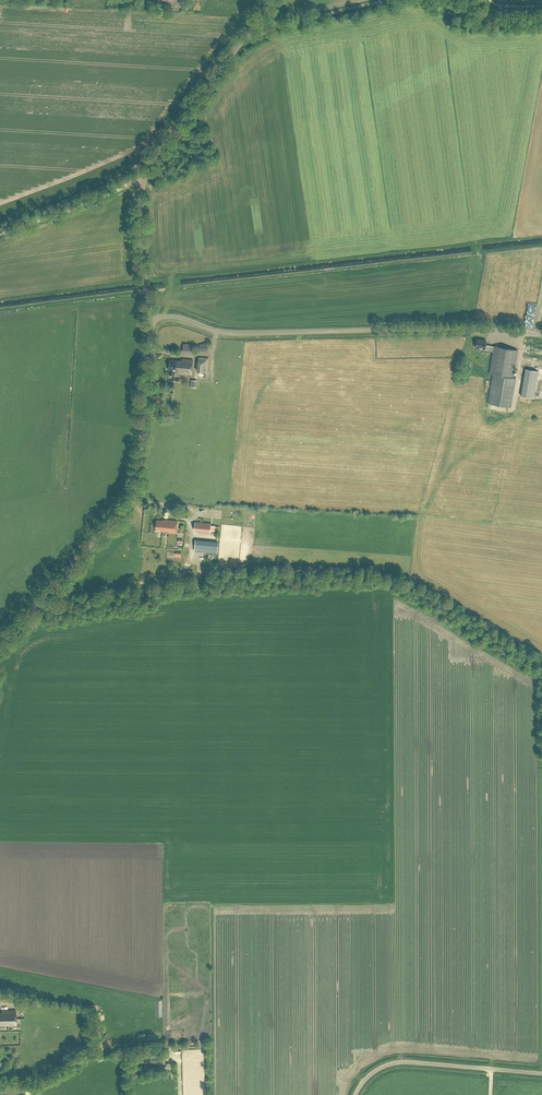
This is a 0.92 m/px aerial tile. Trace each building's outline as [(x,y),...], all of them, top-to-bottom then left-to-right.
[(476,347),(485,349),(484,350),(485,350),(493,351),(493,352),(489,374),(493,374),(488,403),(511,407),(516,378),(513,377),(518,350),(494,346),(486,345),(487,341),(477,339),(476,347)] [(193,352),(194,344),(183,343),(182,351),(193,352)] [(208,372),(209,358),(199,357),(198,371),(208,372)] [(192,374),(193,360),(182,359),(182,361),(170,360),(169,374),(174,375),(175,371),(176,371),(176,372),(192,374)] [(525,368),(521,395),(534,397),(538,371),(525,368)] [(161,531),(165,531),(165,530),(169,530),(168,532),(177,532),(178,520),(166,519),(166,520),(162,519),(162,520),(156,519),(156,528),(162,528),(161,531)] [(202,531),(210,532),(211,523),(195,521),(194,529),(202,529),(202,531)] [(217,553),(218,541),(196,539),(194,550),(217,553)] [(8,1002),(9,995),(0,993),(0,1000),(8,1002)] [(16,1009),(2,1010),(2,1012),(0,1012),(0,1024),(16,1024),(16,1009)]
